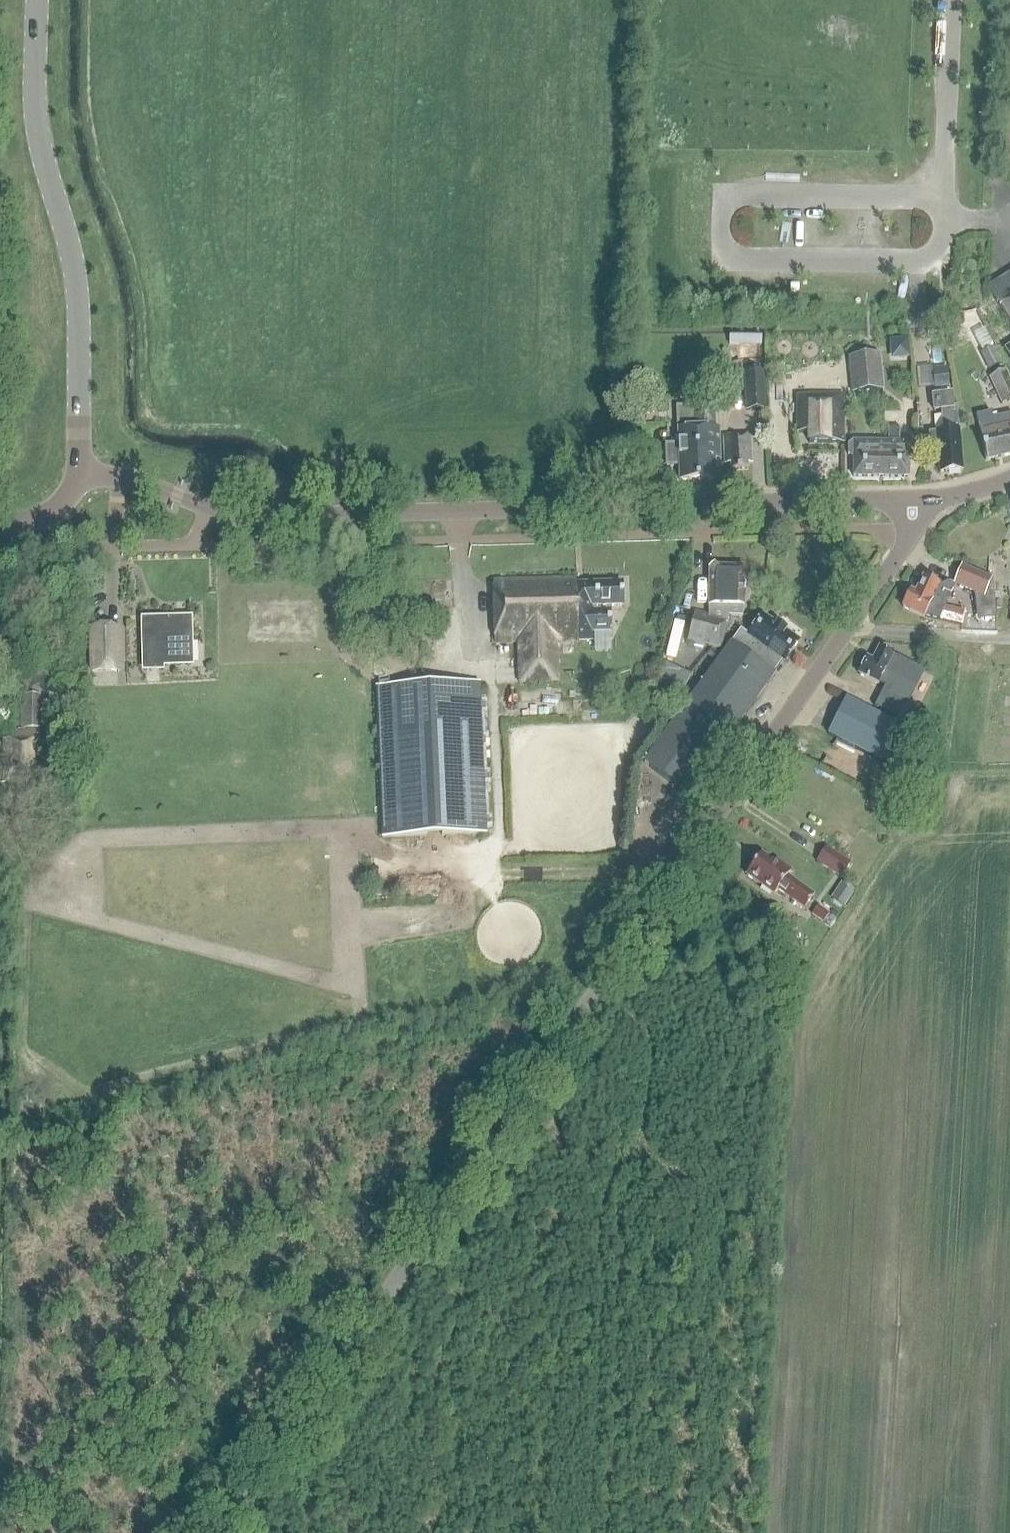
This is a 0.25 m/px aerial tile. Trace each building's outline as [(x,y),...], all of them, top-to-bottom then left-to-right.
[(987,287),(1001,309),(1009,324),(1009,272),(987,287)] [(906,341),(890,342),(891,350),(900,357),(908,357),(906,341)] [(993,345),(980,351),(989,369),(1002,363),(993,345)] [(883,390),(880,354),(847,357),(851,393),(883,390)] [(932,369),(934,387),(948,386),(946,368),(932,369)] [(746,410),(764,409),(762,370),(744,371),(746,410)] [(1004,370),(988,377),(1000,403),(1009,399),(1009,381),(1004,370)] [(808,442),(842,442),(842,394),(795,396),(795,432),(808,432),(808,442)] [(933,410),(940,410),(952,408),(951,394),(932,396),(933,410)] [(714,428),(713,406),(686,408),(687,430),(678,430),(679,445),(666,446),(667,467),(679,466),(680,481),(715,479),(714,456),(719,456),(718,436),(718,428),(714,428)] [(952,408),(940,410),(943,432),(928,433),(930,450),(937,450),(939,472),(962,470),(958,427),(955,408),(952,408)] [(992,418),(991,412),(975,415),(976,421),(985,459),(1009,454),(1009,414),(992,418)] [(883,457),(883,477),(908,477),(908,458),(914,458),(914,442),(905,442),(905,427),(888,427),(888,442),(891,442),(890,457),(883,457)] [(730,462),(730,469),(747,468),(747,462),(751,462),(750,434),(723,435),(724,463),(730,462)] [(891,442),(888,442),(853,442),(848,445),(848,455),(853,458),(853,477),(883,477),(883,457),(890,457),(891,442)] [(743,567),(713,566),(709,571),(708,615),(694,611),(686,640),(720,649),(728,616),(742,616),(742,606),(743,606),(743,567)] [(957,586),(973,592),(974,606),(994,604),(992,579),(961,566),(954,582),(958,584),(957,586)] [(902,607),(923,617),(924,615),(961,625),(964,612),(944,607),(953,586),(947,583),(941,586),(922,577),(915,593),(910,590),(902,607)] [(577,583),(577,578),(492,580),(494,643),(517,642),(519,683),(527,683),(527,682),(557,681),(556,640),(593,639),(593,632),(610,632),(609,606),(622,605),(621,582),(577,583)] [(644,762),(683,790),(732,722),(736,726),(783,661),(783,662),(798,641),(785,631),(785,630),(776,624),(762,615),(748,635),(740,629),(693,694),(644,762)] [(191,663),(189,618),(143,619),(144,668),(161,668),(161,664),(191,663)] [(118,672),(117,628),(90,629),(91,672),(118,672)] [(866,657),(858,674),(865,677),(887,688),(888,688),(892,690),(891,694),(907,701),(913,688),(917,690),(926,671),(878,647),(872,660),(866,657)] [(677,667),(672,679),(684,685),(690,673),(677,667)] [(3,740),(3,762),(0,762),(0,782),(9,782),(9,798),(31,798),(31,764),(36,763),(36,741),(33,741),(33,739),(38,739),(38,729),(42,729),(41,696),(53,696),(52,669),(20,669),(20,729),(22,729),(22,730),(17,730),(12,736),(12,740),(3,740)] [(486,833),(479,682),(375,687),(382,837),(486,833)] [(889,696),(884,710),(910,723),(916,708),(889,696)] [(845,699),(828,734),(888,764),(905,729),(845,699)] [(848,863),(825,848),(817,861),(839,876),(848,863)] [(761,853),(745,874),(773,894),(777,889),(803,908),(813,895),(787,876),(790,870),(776,860),(774,863),(761,853)] [(853,890),(844,883),(832,899),(842,906),(853,890)] [(810,915),(822,924),(829,914),(818,905),(810,915)]
